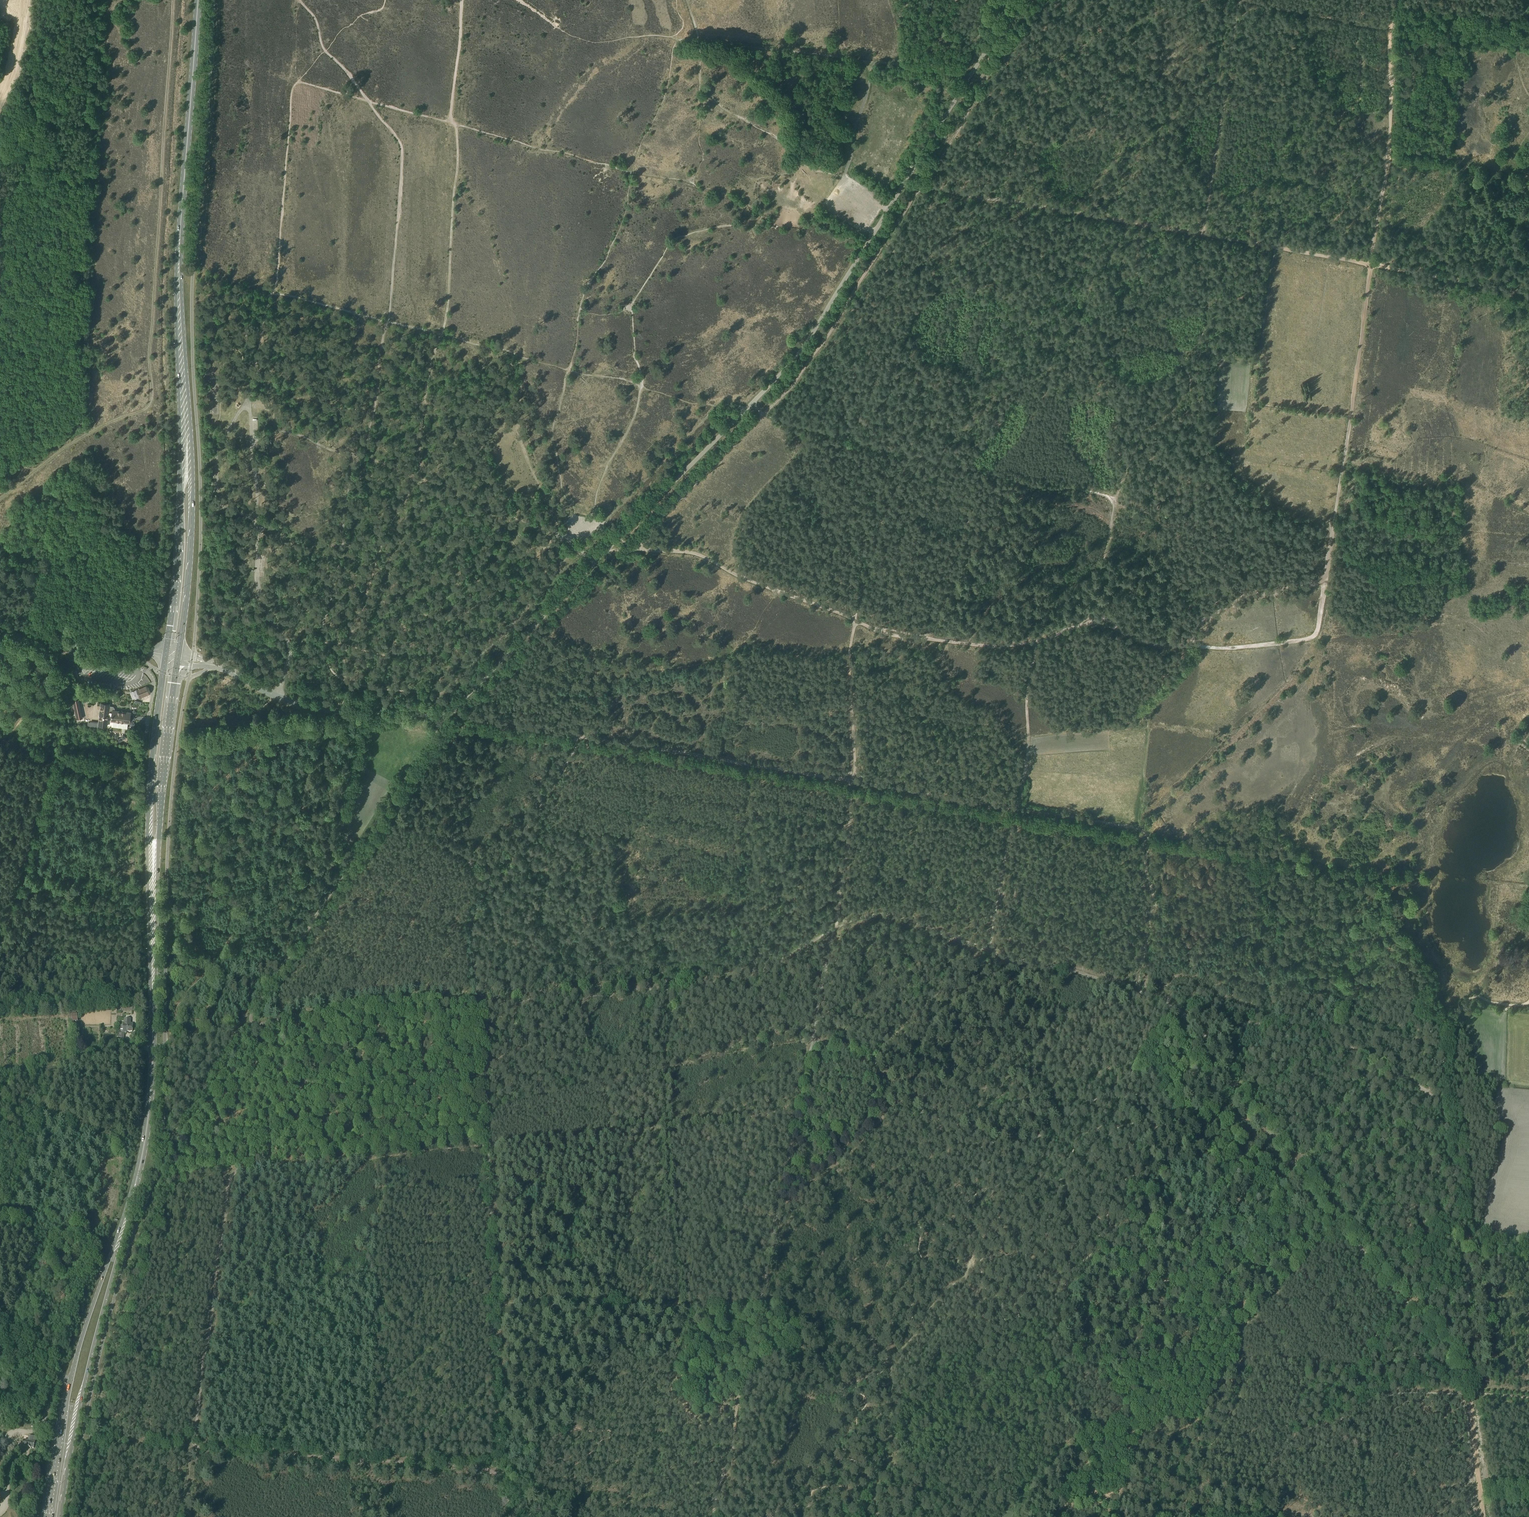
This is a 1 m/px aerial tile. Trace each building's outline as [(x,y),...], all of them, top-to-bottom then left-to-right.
[(137,691),(140,697),(149,693),(150,691),(149,689),(148,688),(146,687),(137,691)] [(76,720),(82,718),(78,700),(72,701),(76,720)] [(101,703),(98,725),(106,726),(107,719),(111,720),(110,727),(127,729),(128,723),(129,723),(130,713),(114,711),(114,708),(113,707),(109,706),(109,704),(101,703)] [(130,1019),(124,1019),(123,1025),(120,1025),(120,1030),(123,1030),(123,1033),(126,1033),(126,1031),(132,1032),(132,1024),(130,1024),(130,1019)] [(36,1437),(28,1436),(27,1441),(24,1440),(23,1446),(34,1448),(35,1443),(36,1437)]
